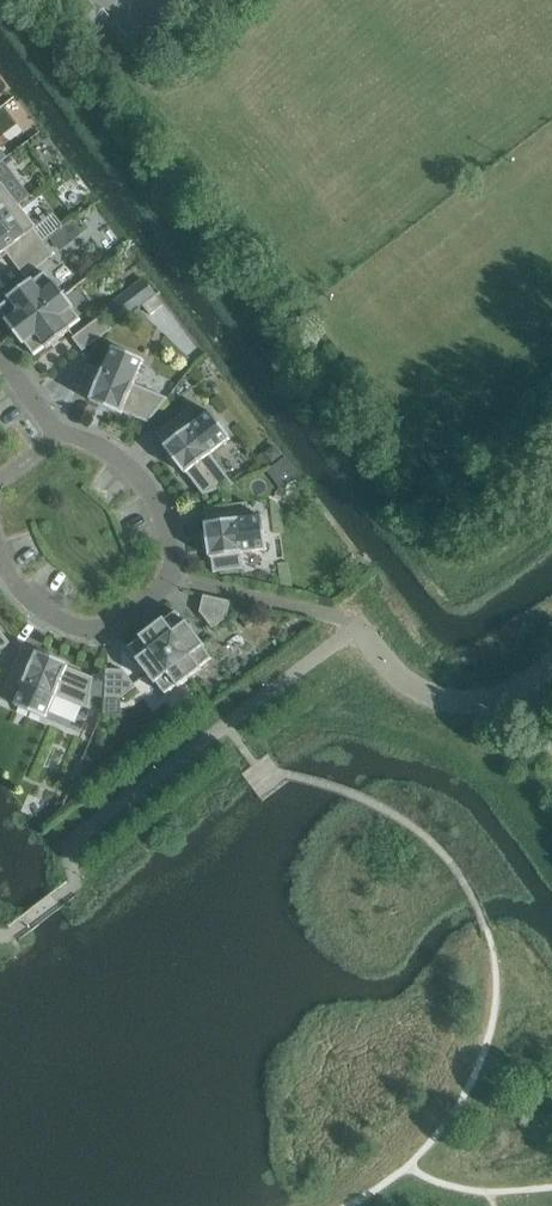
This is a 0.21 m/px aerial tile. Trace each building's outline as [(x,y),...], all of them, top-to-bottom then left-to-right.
[(19,205),(1,183),(0,184),(0,219),(19,205)] [(15,264),(43,242),(34,229),(36,228),(19,205),(0,219),(0,255),(5,251),(14,264),(15,264)] [(53,255),(43,242),(15,264),(24,277),(53,255)] [(65,295),(55,283),(54,284),(45,273),(34,282),(33,280),(8,298),(10,300),(0,307),(0,311),(7,320),(5,321),(14,333),(65,295)] [(69,329),(81,320),(72,309),(74,307),(65,295),(14,333),(23,345),(25,344),(34,355),(45,347),(46,349),(71,330),(69,329)] [(156,295),(146,303),(153,312),(163,305),(156,295)] [(119,297),(107,305),(120,322),(131,313),(119,297)] [(112,329),(102,315),(72,338),(82,351),(112,329)] [(143,360),(112,348),(103,370),(102,371),(88,365),(76,393),(90,399),(90,400),(91,401),(90,401),(121,414),(121,413),(122,414),(122,412),(148,423),(167,398),(134,384),(135,383),(134,383),(143,360)] [(199,420),(190,408),(156,433),(165,445),(164,446),(165,447),(164,447),(184,474),(185,473),(185,474),(186,473),(203,495),(232,483),(210,455),(211,454),(211,453),(230,439),(210,412),(199,420)] [(274,451),(264,458),(272,467),(281,460),(274,451)] [(288,470),(281,460),(272,467),(279,477),(288,470)] [(249,518),(247,503),(205,508),(207,523),(206,523),(206,524),(205,524),(209,557),(210,557),(210,558),(211,558),(213,573),(243,569),(241,554),(243,554),(243,553),(267,550),(262,517),(249,518)] [(230,601),(203,595),(199,612),(212,628),(227,617),(230,601)] [(190,678),(202,669),(200,667),(212,659),(203,647),(205,646),(186,622),(185,623),(176,612),(165,620),(164,619),(151,628),(190,678)] [(190,678),(151,628),(139,637),(141,639),(129,647),(138,659),(136,660),(155,684),(156,683),(165,694),(176,686),(177,687),(190,678)] [(10,643),(0,630),(0,655),(10,643)] [(15,705),(46,718),(55,695),(89,709),(93,678),(67,667),(68,666),(67,665),(68,665),(37,652),(37,653),(36,652),(36,654),(22,648),(5,687),(20,693),(15,705)] [(123,670),(106,669),(105,697),(121,698),(135,687),(123,670)]
